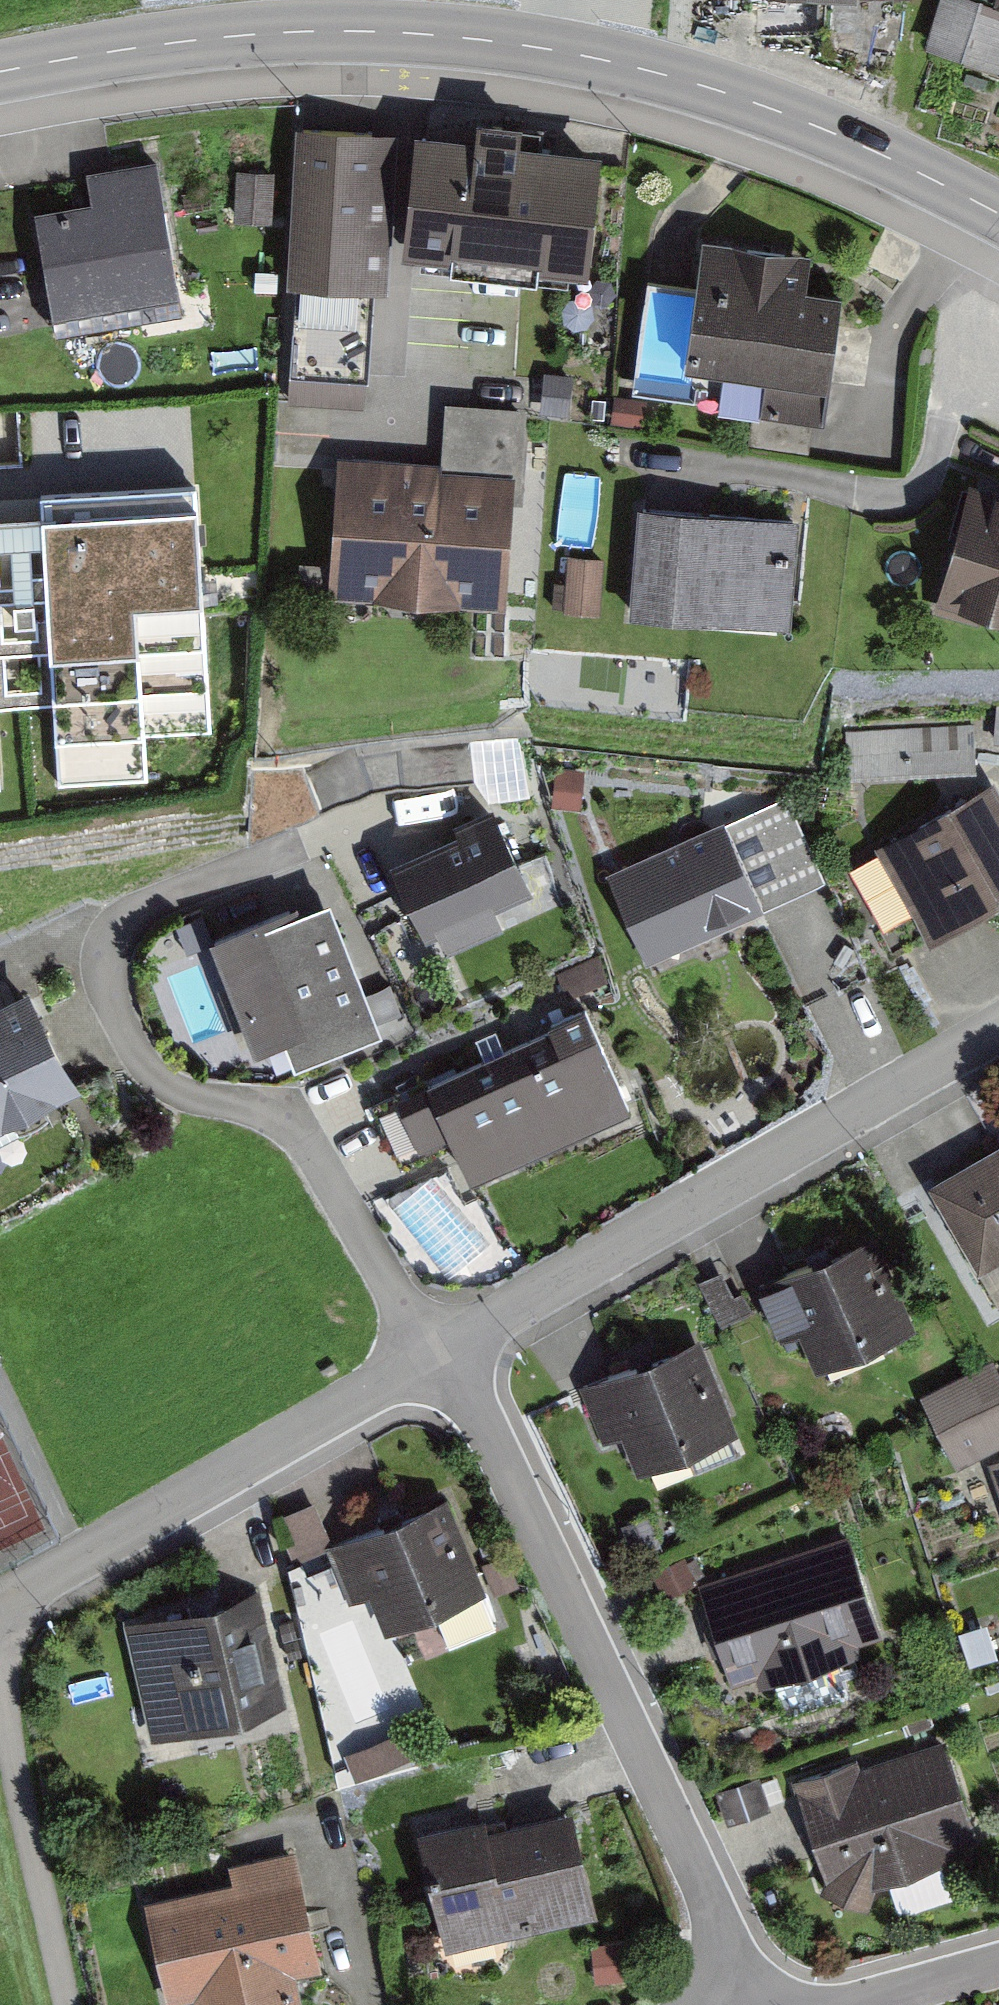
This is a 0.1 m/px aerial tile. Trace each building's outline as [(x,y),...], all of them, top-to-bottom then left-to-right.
[(974,0),(940,0),(923,48),(998,74),(998,8),(974,0)] [(395,132),(300,128),(289,382),(365,385),(369,293),(388,294),(395,132)] [(606,150),(426,132),(414,255),(594,273),(606,150)] [(92,199),(40,207),(56,314),(179,296),(158,157),(87,167),(92,199)] [(242,167),(241,220),(278,221),(280,168),(242,167)] [(816,253),(710,238),(692,363),(764,373),(758,410),(827,420),(845,293),(811,288),(816,253)] [(441,461),(514,466),(512,508),(522,508),(528,406),(445,400),(441,461)] [(337,455),(328,596),(505,608),(512,508),(514,466),(441,461),(337,455)] [(979,484),(946,603),(998,618),(998,490),(979,484)] [(54,707),(58,783),(148,778),(146,737),(213,733),(199,486),(39,494),(40,520),(0,522),(0,709),(54,707)] [(805,516),(644,506),(637,622),(797,632),(805,516)] [(596,616),(605,557),(575,553),(565,611),(596,616)] [(875,849),(926,946),(998,907),(998,783),(875,849)] [(500,814),(403,854),(443,953),(505,928),(499,915),(535,900),(500,814)] [(725,821),(611,872),(651,961),(819,885),(787,814),(733,838),(725,821)] [(300,905),(217,936),(259,1048),(342,1017),(300,905)] [(0,1010),(0,1132),(83,1093),(37,993),(0,1010)] [(424,1075),(470,1178),(632,1106),(586,1003),(424,1075)] [(936,1186),(983,1274),(998,1266),(998,1152),(936,1186)] [(454,1275),(490,1244),(434,1176),(398,1207),(454,1275)] [(869,1241),(780,1278),(821,1375),(910,1337),(869,1241)] [(731,1272),(709,1281),(727,1322),(749,1313),(731,1272)] [(700,1346),(584,1383),(604,1444),(624,1438),(634,1471),(730,1440),(700,1346)] [(996,1366),(922,1398),(952,1468),(998,1448),(998,1373),(996,1366)] [(453,1502),(333,1546),(353,1600),(375,1592),(389,1629),(486,1593),(453,1502)] [(850,1536),(700,1578),(730,1685),(880,1643),(850,1536)] [(124,1621),(151,1739),(287,1709),(260,1590),(124,1621)] [(950,1734),(809,1778),(823,1868),(817,1883),(874,1904),(882,1878),(971,1845),(950,1734)] [(418,1831),(445,1951),(598,1915),(573,1807),(488,1827),(486,1815),(418,1831)] [(153,1898),(175,2004),(187,2004),(199,2002),(200,2004),(294,2004),(289,1980),(322,1974),(297,1854),(228,1868),(231,1882),(153,1898)]
